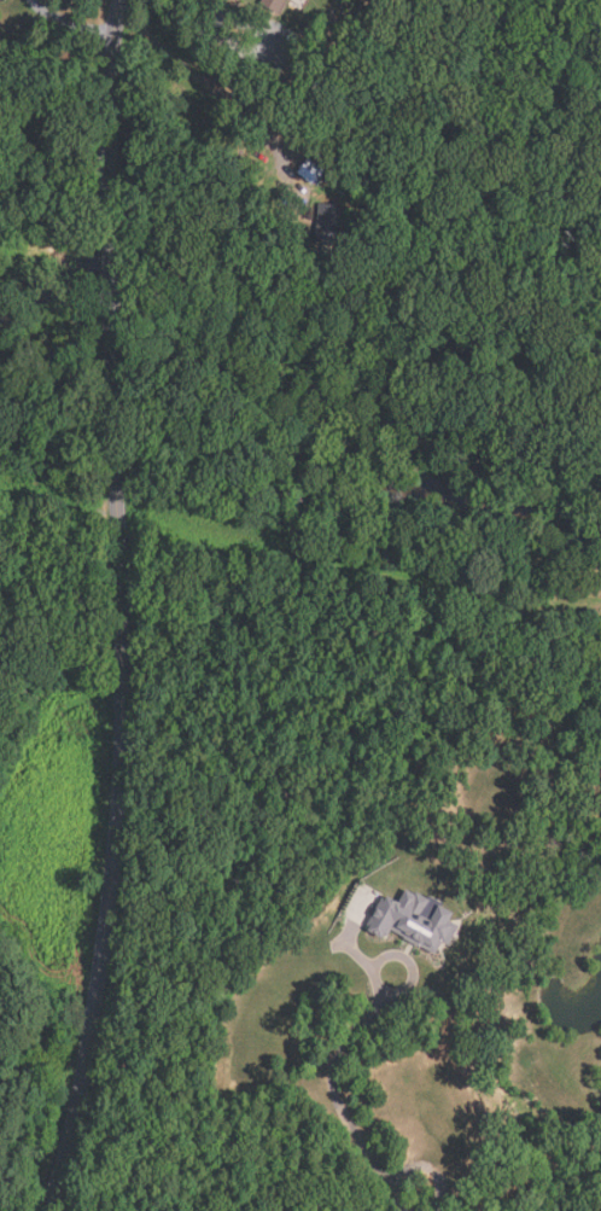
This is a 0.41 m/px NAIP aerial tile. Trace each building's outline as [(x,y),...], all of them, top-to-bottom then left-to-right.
[(263,4),(265,0),(289,0),(281,13),(263,4)] [(315,185),(300,173),(313,158),(327,170),(315,185)] [(329,184),(322,179),(327,173),(334,177),(329,184)] [(328,193),(319,186),(322,180),(332,187),(328,193)] [(338,246),(315,243),(321,204),(344,206),(338,246)] [(454,943),(447,939),(439,953),(393,928),(390,936),(387,935),(386,938),(370,930),(373,925),(369,924),(385,896),(390,898),(391,895),(402,899),(409,887),(419,892),(420,891),(430,897),(431,895),(460,910),(455,920),(463,925),(454,943)]
